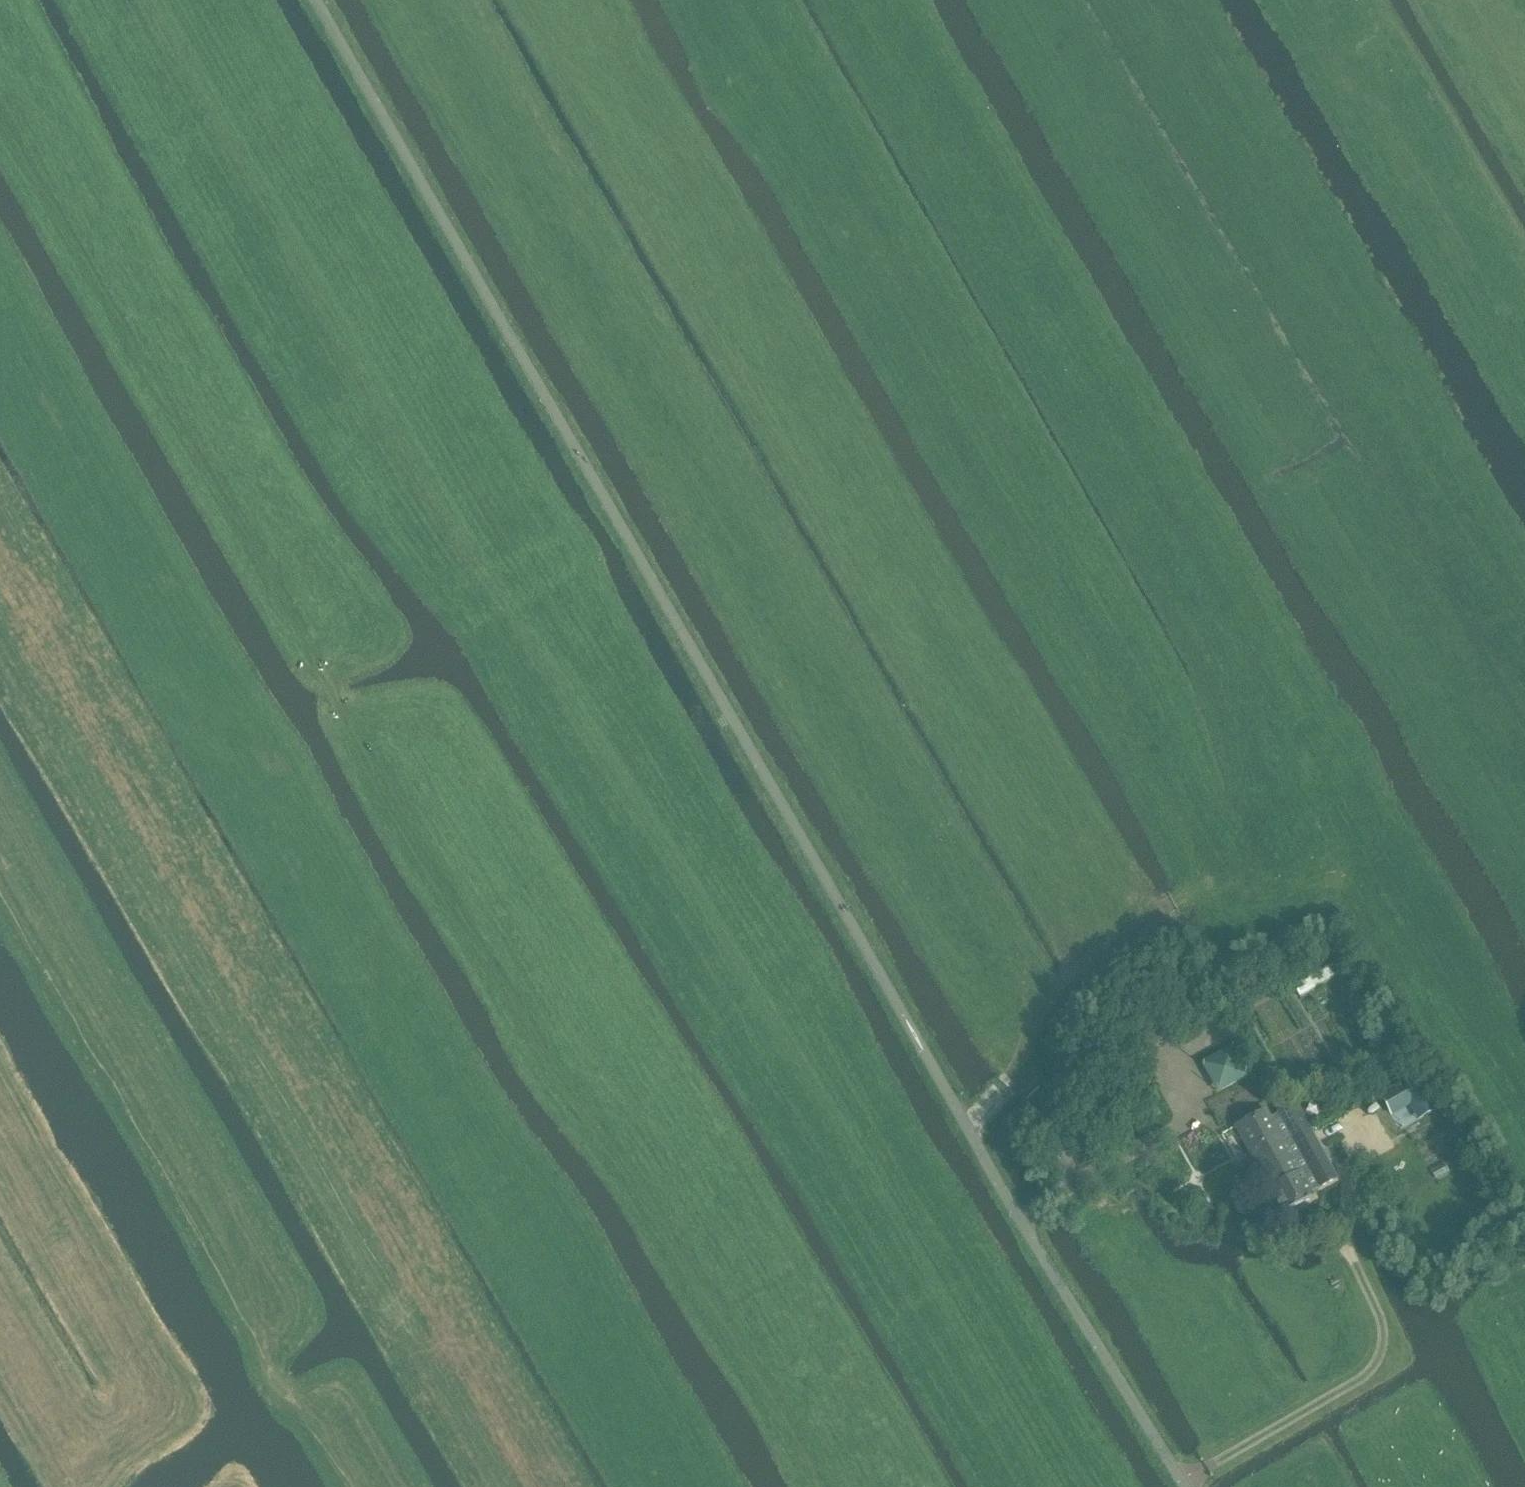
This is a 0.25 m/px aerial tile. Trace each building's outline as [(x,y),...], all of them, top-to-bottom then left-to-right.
[(1265,1111),(1235,1128),(1259,1173),(1315,1142),(1294,1104),(1278,1113),(1280,1118),(1271,1122),(1265,1111)] [(1315,1142),(1259,1173),(1273,1198),(1266,1201),(1273,1215),(1280,1212),(1282,1216),(1313,1199),(1310,1192),(1318,1187),(1319,1189),(1335,1180),(1315,1142)]
